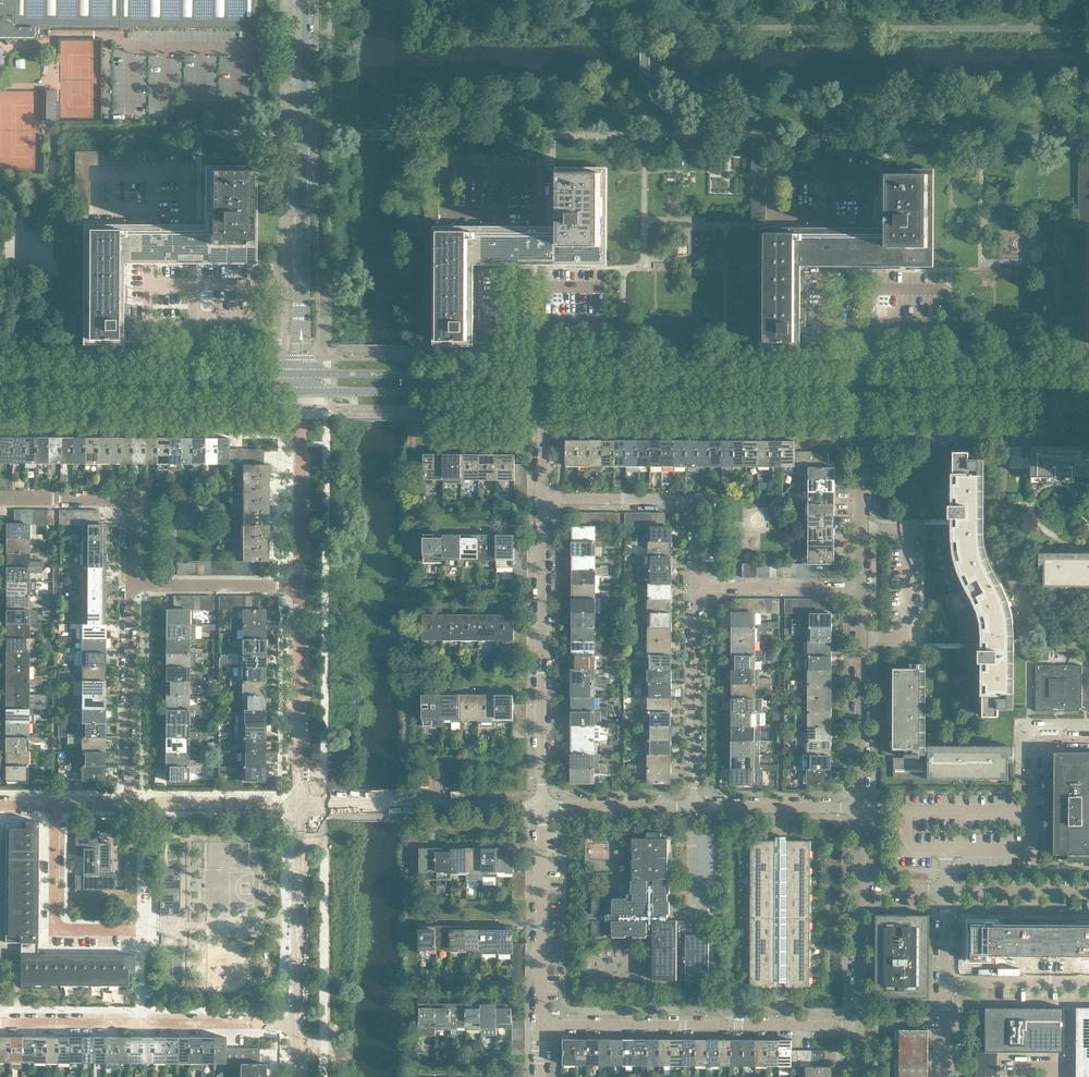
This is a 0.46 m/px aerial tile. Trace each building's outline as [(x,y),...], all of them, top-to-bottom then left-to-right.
[(254,0),(0,0),(0,37),(5,37),(10,42),(15,37),(37,37),(37,28),(114,29),(254,29),(254,0)] [(90,165),(90,151),(75,151),(75,170),(89,170),(89,165),(90,165)] [(487,167),(487,159),(480,159),(480,153),(473,153),(473,167),(487,167)] [(767,168),(767,154),(752,154),(752,173),(766,173),(766,168),(767,168)] [(813,168),(813,160),(806,160),(806,154),(800,154),(800,168),(813,168)] [(1079,156),(1078,175),(1088,175),(1088,156),(1079,156)] [(257,264),(257,166),(205,166),(205,225),(192,225),(84,225),(83,345),(123,345),(124,263),(257,264)] [(607,251),(607,168),(556,167),(556,227),(539,226),(441,226),(434,226),(434,346),(474,346),(474,265),(542,266),(607,265),(607,251)] [(934,267),(934,169),(884,169),(882,169),(882,228),(761,228),(760,340),(760,348),(800,348),(801,266),(934,267)] [(13,463),(13,461),(13,440),(13,437),(0,437),(0,463),(13,463)] [(25,461),(25,440),(25,437),(13,437),(13,440),(13,461),(25,461)] [(37,463),(37,440),(37,437),(25,437),(25,440),(25,461),(25,463),(37,463)] [(49,463),(49,461),(49,440),(49,437),(37,437),(37,440),(37,463),(49,463)] [(61,461),(61,440),(61,437),(49,437),(49,440),(49,461),(61,461)] [(73,461),(73,440),(73,437),(61,437),(61,440),(61,461),(73,461)] [(85,461),(85,440),(85,437),(73,437),(73,440),(73,461),(85,461)] [(97,461),(97,440),(97,437),(85,437),(85,440),(85,461),(97,461)] [(109,461),(109,440),(109,438),(97,437),(97,440),(97,461),(109,461)] [(120,461),(121,438),(109,438),(109,440),(109,461),(120,461)] [(132,461),(133,440),(133,438),(121,438),(120,461),(132,461)] [(144,461),(145,440),(145,438),(133,438),(133,440),(132,461),(144,461)] [(156,461),(157,440),(157,438),(145,438),(145,440),(144,461),(156,461)] [(168,461),(168,440),(169,440),(169,438),(157,438),(157,440),(156,461),(168,461)] [(180,464),(180,438),(169,438),(169,440),(168,440),(168,461),(168,464),(180,464)] [(192,464),(192,441),(193,441),(193,438),(180,438),(180,464),(192,464)] [(204,464),(204,441),(205,441),(205,438),(193,438),(193,441),(192,441),(192,464),(204,464)] [(216,464),(216,462),(216,441),(216,438),(205,438),(205,441),(204,441),(204,464),(216,464)] [(229,462),(229,449),(229,438),(216,438),(216,441),(216,462),(229,462)] [(579,466),(579,440),(566,440),(566,466),(579,466)] [(591,466),(591,440),(579,440),(579,466),(591,466)] [(603,466),(603,464),(603,440),(591,440),(591,466),(603,466)] [(615,464),(615,440),(603,440),(603,464),(615,464)] [(627,466),(627,464),(627,440),(615,440),(615,464),(615,466),(627,466)] [(639,464),(639,440),(627,440),(627,464),(639,464)] [(651,466),(651,464),(651,440),(639,440),(639,464),(639,466),(651,466)] [(663,464),(663,440),(651,440),(651,464),(663,464)] [(675,466),(675,440),(663,440),(663,464),(663,466),(675,466)] [(687,466),(687,440),(675,440),(675,466),(687,466)] [(699,466),(699,440),(687,440),(687,466),(699,466)] [(711,464),(711,440),(699,440),(699,466),(711,466),(711,464)] [(723,464),(723,440),(711,440),(711,464),(723,464)] [(734,464),(735,440),(723,440),(723,464),(734,464)] [(746,467),(747,441),(735,440),(734,464),(734,467),(746,467)] [(758,467),(758,464),(759,441),(747,441),(746,467),(758,467)] [(770,464),(771,441),(759,441),(758,464),(770,464)] [(782,464),(783,443),(783,441),(771,441),(770,464),(782,464)] [(795,467),(795,452),(795,441),(783,441),(783,443),(782,464),(782,467),(795,467)] [(1023,457),(1023,446),(1010,446),(1010,468),(1031,468),(1031,457),(1023,457)] [(1031,457),(1031,449),(1031,447),(1031,446),(1023,446),(1023,457),(1031,457)] [(1031,447),(1031,449),(1031,457),(1031,468),(1031,477),(1088,477),(1088,447),(1031,447)] [(242,464),(242,449),(229,449),(229,462),(229,464),(242,464)] [(828,467),(828,452),(808,452),(808,467),(809,467),(828,467)] [(1008,599),(1001,583),(994,570),(988,558),(985,546),(984,533),(985,460),(970,460),(970,452),(954,452),(954,464),(951,464),(951,471),(954,471),(954,483),(951,483),(950,498),(954,498),(954,505),(949,505),(949,512),(950,512),(950,517),(954,517),(954,519),(954,524),(954,526),(950,526),(950,533),(951,542),(954,541),(955,551),(957,560),(954,561),(956,569),(960,577),(963,576),(967,585),(977,603),(969,606),(972,612),(974,623),(975,635),(983,635),(983,634),(984,634),(984,643),(984,648),(984,650),(980,650),(980,655),(979,655),(979,662),(984,662),(984,670),(980,670),(980,684),(984,684),(984,696),(980,696),(980,704),(983,703),(983,716),(999,716),(999,707),(1014,707),(1014,634),(1021,634),(1019,616),(1013,617),(1008,599)] [(444,477),(444,454),(424,454),(424,460),(423,460),(422,468),(424,468),(424,477),(444,477)] [(462,482),(462,477),(462,454),(444,454),(444,477),(444,480),(453,480),(453,482),(462,482)] [(479,478),(480,454),(462,454),(462,477),(479,478)] [(497,478),(497,455),(480,454),(479,478),(497,478)] [(515,477),(515,471),(515,464),(515,455),(497,455),(497,478),(515,478),(515,477)] [(264,464),(248,464),(246,464),(245,477),(266,477),(269,477),(269,464),(264,464)] [(835,480),(835,467),(828,467),(809,467),(809,479),(835,480)] [(269,489),(269,477),(266,477),(245,477),(245,489),(266,489),(269,489)] [(835,492),(835,480),(809,479),(809,491),(811,491),(835,492)] [(269,501),(269,489),(266,489),(245,489),(245,501),(266,501),(269,501)] [(835,503),(835,492),(811,491),(811,503),(835,503)] [(269,513),(269,501),(266,501),(245,501),(245,513),(269,513)] [(835,515),(835,503),(811,503),(811,515),(835,515)] [(269,525),(269,513),(245,513),(245,525),(269,525)] [(835,527),(835,516),(835,515),(811,515),(811,527),(835,527)] [(29,533),(29,524),(27,524),(21,524),(14,524),(8,524),(7,539),(42,539),(42,535),(35,534),(35,533),(29,533)] [(92,525),(86,524),(84,525),(84,537),(79,537),(78,535),(71,535),(71,539),(105,539),(106,525),(99,525),(92,525)] [(269,537),(269,525),(245,525),(245,537),(266,537),(269,537)] [(595,539),(595,527),(594,527),(587,527),(580,527),(574,527),(574,541),(608,542),(608,537),(601,537),(600,539),(595,539)] [(672,542),(672,527),(665,527),(658,527),(652,527),(650,527),(650,539),(645,539),(644,537),(637,537),(637,542),(672,542)] [(835,539),(835,527),(811,527),(811,539),(835,539)] [(444,557),(444,534),(424,534),(424,540),(422,540),(422,548),(424,548),(424,557),(444,557)] [(461,557),(462,534),(444,534),(444,557),(461,557)] [(479,557),(479,534),(462,534),(461,557),(479,557)] [(497,558),(497,535),(479,534),(479,557),(497,558)] [(515,551),(515,544),(515,535),(497,535),(497,558),(514,558),(515,558),(515,557),(515,551)] [(269,549),(269,537),(266,537),(245,537),(245,549),(266,549),(269,549)] [(29,553),(29,544),(35,544),(35,543),(42,543),(42,539),(7,539),(7,553),(29,553)] [(105,553),(105,539),(71,539),(71,543),(78,543),(79,542),(84,542),(84,553),(105,553)] [(835,551),(835,539),(811,539),(809,539),(809,551),(835,551)] [(595,556),(595,544),(600,544),(601,546),(608,546),(608,542),(574,541),(574,556),(595,556)] [(672,556),(672,542),(637,542),(637,546),(644,546),(644,547),(650,547),(650,556),(672,556)] [(269,561),(269,555),(269,549),(266,549),(245,549),(245,561),(252,561),(259,561),(269,561)] [(835,564),(835,551),(809,551),(809,564),(811,564),(818,564),(825,564),(835,564)] [(29,565),(29,553),(7,553),(7,567),(42,567),(42,563),(35,563),(34,565),(29,565)] [(105,568),(105,553),(84,553),(84,565),(79,565),(78,563),(71,563),(71,567),(105,568)] [(1039,553),(1039,569),(1046,569),(1046,584),(1088,584),(1088,554),(1039,553)] [(595,567),(595,556),(574,556),(573,570),(608,570),(608,565),(601,565),(600,567),(595,567)] [(671,570),(672,556),(650,556),(650,565),(644,565),(644,566),(637,566),(637,570),(671,570)] [(29,581),(29,570),(34,570),(35,572),(42,572),(42,567),(7,567),(7,581),(29,581)] [(105,582),(105,568),(71,567),(71,572),(77,572),(79,570),(84,570),(84,582),(105,582)] [(595,584),(595,572),(600,572),(601,574),(608,574),(608,570),(573,570),(573,584),(595,584)] [(671,584),(671,570),(637,570),(637,574),(644,574),(644,576),(650,576),(650,584),(671,584)] [(1019,576),(1008,581),(1012,590),(1023,585),(1019,576)] [(29,593),(29,581),(7,581),(7,595),(42,596),(42,591),(35,591),(34,593),(29,593)] [(105,596),(105,582),(84,582),(84,590),(77,590),(77,591),(70,591),(70,596),(105,596)] [(595,596),(595,584),(573,584),(573,598),(608,598),(608,594),(601,594),(600,596),(595,596)] [(671,599),(671,584),(650,584),(650,596),(645,596),(644,594),(637,594),(637,598),(671,599)] [(29,610),(29,601),(35,601),(35,600),(42,600),(42,596),(7,595),(7,610),(29,610)] [(105,610),(105,596),(70,596),(70,600),(77,600),(78,598),(83,598),(83,610),(105,610)] [(595,612),(595,600),(600,601),(601,602),(608,603),(608,598),(573,598),(573,612),(595,612)] [(671,613),(671,599),(637,598),(637,603),(644,603),(645,601),(650,601),(650,613),(671,613)] [(29,621),(29,610),(7,610),(7,624),(42,624),(42,619),(35,619),(34,621),(29,621)] [(105,624),(105,610),(83,610),(83,622),(78,622),(77,620),(70,620),(70,624),(105,624)] [(189,622),(189,610),(187,610),(181,610),(174,610),(167,610),(167,624),(202,625),(202,620),(195,620),(194,622),(189,622)] [(265,625),(265,610),(259,610),(252,610),(245,610),(243,610),(243,619),(230,619),(224,619),(224,625),(230,625),(265,625)] [(595,624),(595,612),(573,612),(573,626),(608,626),(608,622),(601,622),(600,624),(595,624)] [(755,625),(755,613),(755,612),(753,612),(747,612),(740,612),(733,612),(733,627),(768,627),(768,623),(761,623),(760,625),(755,625)] [(671,627),(671,613),(650,613),(650,624),(644,624),(643,622),(636,622),(636,627),(671,627)] [(831,627),(831,613),(825,613),(818,613),(811,613),(810,613),(810,625),(805,625),(803,623),(796,623),(796,627),(831,627)] [(443,637),(444,614),(424,614),(424,620),(422,620),(422,628),(424,628),(423,639),(443,640),(443,637)] [(461,637),(461,614),(444,614),(443,637),(461,637)] [(479,638),(479,614),(461,614),(461,637),(479,638)] [(496,640),(496,638),(497,615),(479,614),(479,638),(487,638),(487,640),(496,640)] [(514,631),(514,624),(515,615),(497,615),(496,638),(514,638),(514,637),(514,631)] [(29,638),(29,626),(34,626),(35,628),(42,628),(42,624),(7,624),(7,638),(29,638)] [(105,638),(105,624),(70,624),(70,628),(77,628),(78,626),(83,626),(83,638),(105,638)] [(189,639),(189,627),(194,627),(195,629),(202,629),(202,625),(167,624),(167,638),(189,639)] [(265,639),(265,625),(230,625),(230,629),(237,629),(237,630),(243,630),(243,639),(265,639)] [(595,641),(595,632),(601,632),(601,631),(608,631),(608,626),(573,626),(573,640),(595,641)] [(671,641),(671,627),(636,627),(636,631),(643,631),(644,629),(649,629),(649,641),(671,641)] [(755,641),(755,629),(760,629),(761,631),(768,631),(768,627),(733,627),(733,641),(755,641)] [(831,641),(831,627),(796,627),(796,631),(803,631),(804,629),(809,630),(809,641),(831,641)] [(29,650),(29,638),(7,638),(7,652),(42,652),(42,648),(35,648),(34,650),(29,650)] [(105,653),(105,638),(83,638),(83,650),(78,650),(77,648),(70,648),(70,652),(105,653)] [(189,650),(189,639),(167,638),(167,653),(202,653),(202,648),(195,648),(194,650),(189,650)] [(265,653),(265,639),(243,639),(243,651),(238,651),(237,649),(230,649),(230,653),(265,653)] [(595,652),(595,641),(573,640),(573,655),(608,655),(608,650),(601,650),(600,652),(595,652)] [(671,655),(671,641),(649,641),(649,653),(644,653),(643,651),(636,651),(636,655),(671,655)] [(755,650),(755,641),(733,641),(733,655),(775,655),(775,650),(765,650),(765,651),(761,651),(761,650),(755,650)] [(831,656),(831,641),(809,641),(809,650),(803,650),(803,651),(796,651),(796,655),(831,656)] [(1085,641),(1057,641),(1057,652),(1085,652),(1085,641)] [(29,666),(29,658),(35,658),(35,656),(42,657),(42,652),(7,652),(7,666),(29,666)] [(105,667),(105,653),(70,652),(70,657),(77,657),(77,658),(83,658),(83,667),(105,667)] [(189,667),(189,658),(196,658),(196,657),(202,657),(202,653),(167,653),(167,667),(189,667)] [(265,667),(265,653),(230,653),(230,657),(237,657),(237,658),(243,658),(243,667),(265,667)] [(220,658),(219,667),(228,667),(228,655),(221,655),(221,658),(220,658)] [(595,669),(595,657),(600,657),(601,659),(608,659),(608,655),(573,655),(573,669),(595,669)] [(671,669),(671,655),(636,655),(636,659),(643,659),(644,657),(649,657),(649,669),(671,669)] [(733,669),(755,669),(755,661),(762,662),(762,660),(765,660),(765,661),(775,661),(775,655),(733,655),(733,669)] [(831,670),(831,656),(796,655),(796,660),(803,660),(804,658),(809,658),(809,670),(831,670)] [(998,780),(998,777),(1007,777),(1007,762),(1014,762),(1014,746),(926,746),(926,663),(911,663),(911,670),(895,670),(895,678),(892,678),(892,693),(895,693),(895,709),(892,709),(892,723),(895,723),(895,739),(892,739),(892,747),(895,747),(905,747),(905,757),(894,757),(894,779),(926,779),(926,776),(930,776),(930,780),(937,780),(937,776),(954,777),(954,780),(968,780),(968,777),(984,777),(984,780),(998,780)] [(1082,711),(1082,680),(1082,665),(1036,665),(1036,711),(1054,711),(1054,710),(1052,710),(1052,707),(1061,707),(1066,707),(1066,710),(1064,710),(1064,711),(1082,711)] [(29,678),(29,666),(7,666),(7,680),(42,680),(42,676),(35,676),(34,678),(29,678)] [(105,681),(105,667),(83,667),(83,678),(78,678),(77,676),(70,676),(70,681),(105,681)] [(189,679),(189,667),(167,667),(167,681),(202,681),(202,677),(195,677),(194,679),(189,679)] [(265,681),(265,667),(243,667),(243,676),(237,676),(237,677),(230,677),(230,681),(265,681)] [(595,681),(595,669),(573,669),(573,683),(608,683),(619,683),(619,679),(601,679),(600,681),(595,681)] [(671,683),(671,669),(649,669),(649,678),(643,678),(643,679),(627,679),(627,683),(636,683),(671,683)] [(755,681),(755,669),(733,669),(733,684),(768,684),(768,679),(761,679),(760,681),(755,681)] [(831,684),(831,670),(809,670),(809,681),(804,681),(803,679),(796,679),(796,684),(831,684)] [(28,695),(28,686),(35,686),(35,685),(42,685),(42,680),(7,680),(7,694),(28,695)] [(105,695),(105,681),(70,681),(70,685),(77,685),(78,683),(83,683),(83,695),(105,695)] [(189,695),(189,686),(195,686),(195,685),(202,685),(202,681),(167,681),(167,695),(189,695)] [(265,696),(265,681),(230,681),(230,686),(237,686),(237,687),(243,687),(243,695),(265,696)] [(595,697),(595,685),(600,685),(601,687),(608,687),(608,683),(573,683),(573,697),(595,697)] [(671,698),(671,683),(636,683),(636,688),(643,688),(644,686),(649,686),(649,698),(671,698)] [(755,698),(755,689),(771,689),(771,684),(768,684),(733,684),(733,698),(755,698)] [(831,698),(831,684),(796,684),(796,688),(803,688),(803,689),(809,689),(809,698),(831,698)] [(28,706),(28,695),(7,694),(7,709),(41,709),(41,704),(34,704),(33,706),(28,706)] [(443,717),(443,694),(423,694),(423,700),(421,700),(421,708),(423,708),(423,717),(438,717),(438,720),(443,720),(443,717)] [(461,717),(461,694),(443,694),(443,717),(461,717)] [(478,718),(478,695),(461,694),(461,717),(478,718)] [(105,709),(105,695),(83,695),(83,707),(78,707),(77,705),(70,705),(70,709),(105,709)] [(189,707),(189,695),(167,695),(167,709),(202,709),(202,705),(195,705),(194,707),(189,707)] [(265,710),(265,696),(243,695),(243,704),(237,704),(237,705),(230,705),(230,709),(265,710)] [(496,718),(496,695),(478,695),(478,718),(478,720),(487,720),(487,718),(496,718)] [(514,711),(514,704),(514,695),(496,695),(496,718),(514,718),(514,717),(514,711)] [(595,706),(595,697),(573,697),(573,711),(608,711),(614,711),(614,707),(601,707),(601,706),(595,706)] [(671,712),(671,698),(649,698),(649,706),(643,706),(643,707),(636,707),(636,712),(671,712)] [(755,710),(755,698),(733,698),(733,712),(760,712),(768,712),(768,708),(761,708),(760,710),(755,710)] [(831,712),(831,698),(809,698),(809,710),(804,710),(803,708),(796,708),(796,712),(831,712)] [(28,723),(28,713),(41,713),(41,709),(7,709),(7,723),(28,723)] [(105,723),(105,709),(70,709),(70,713),(77,713),(78,711),(83,711),(83,723),(105,723)] [(188,724),(189,712),(194,712),(195,714),(202,714),(202,709),(167,709),(167,723),(188,724)] [(265,724),(265,710),(230,709),(230,714),(237,714),(237,715),(243,715),(243,724),(265,724)] [(594,726),(594,717),(601,717),(601,716),(608,716),(608,711),(573,711),(573,725),(594,726)] [(671,726),(671,712),(636,712),(636,716),(643,716),(644,714),(649,714),(649,726),(671,726)] [(733,726),(755,726),(760,726),(760,712),(733,712),(733,726)] [(831,726),(831,712),(796,712),(796,718),(803,718),(803,717),(809,718),(809,726),(831,726)] [(28,735),(28,723),(7,723),(7,737),(41,737),(41,733),(34,733),(33,735),(28,735)] [(105,737),(105,723),(83,723),(83,732),(77,732),(77,733),(70,733),(70,737),(105,737)] [(188,732),(188,724),(167,723),(167,738),(202,738),(207,738),(207,733),(195,733),(195,732),(188,732)] [(265,738),(265,724),(243,724),(243,732),(237,732),(237,733),(230,733),(230,738),(265,738)] [(594,737),(594,726),(573,725),(573,740),(607,740),(607,735),(600,735),(599,737),(594,737)] [(671,740),(671,726),(649,726),(649,734),(643,734),(643,736),(636,736),(636,740),(671,740)] [(755,735),(755,726),(733,726),(733,740),(768,740),(768,735),(755,735)] [(831,740),(831,726),(809,726),(809,738),(804,738),(803,736),(796,736),(796,740),(831,740)] [(28,751),(28,739),(33,739),(34,741),(41,741),(41,737),(7,737),(6,751),(28,751)] [(105,752),(105,737),(70,737),(70,742),(77,742),(78,740),(83,740),(83,751),(105,752)] [(188,752),(188,740),(193,740),(195,742),(201,742),(202,738),(167,738),(167,752),(188,752)] [(265,752),(265,738),(230,738),(230,742),(237,742),(238,740),(243,740),(243,752),(265,752)] [(594,754),(594,745),(600,745),(600,744),(607,744),(607,740),(573,740),(573,754),(594,754)] [(671,754),(671,740),(636,740),(636,744),(643,744),(644,742),(649,742),(649,754),(671,754)] [(755,754),(755,743),(760,743),(761,745),(768,745),(768,740),(733,740),(733,754),(755,754)] [(831,755),(831,740),(796,740),(796,745),(803,745),(804,743),(809,743),(809,755),(831,755)] [(28,763),(28,751),(6,751),(6,765),(41,765),(41,761),(34,761),(33,763),(28,763)] [(104,766),(105,752),(83,751),(83,763),(78,763),(77,761),(70,761),(70,766),(104,766)] [(188,764),(188,752),(167,752),(166,766),(201,766),(201,762),(194,762),(193,764),(188,764)] [(265,766),(265,752),(243,752),(243,764),(238,764),(237,762),(230,762),(230,766),(265,766)] [(1055,752),(1054,854),(1068,854),(1068,862),(1074,862),(1088,862),(1088,752),(1055,752)] [(594,766),(594,754),(573,754),(573,768),(616,768),(616,764),(600,764),(599,766),(594,766)] [(671,768),(671,754),(649,754),(649,766),(644,766),(643,764),(631,764),(631,768),(671,768)] [(754,763),(755,754),(733,754),(733,768),(768,769),(774,769),(774,764),(761,764),(761,763),(754,763)] [(831,769),(831,755),(809,755),(809,766),(804,766),(803,764),(796,764),(796,769),(831,769)] [(28,780),(28,771),(34,771),(34,770),(41,770),(41,769),(43,769),(43,770),(46,770),(46,765),(41,765),(6,765),(6,780),(28,780)] [(104,780),(104,766),(70,766),(70,770),(77,770),(78,768),(83,768),(83,780),(104,780)] [(188,780),(188,772),(201,772),(201,766),(166,766),(166,780),(188,780)] [(264,781),(265,766),(230,766),(230,770),(237,770),(238,769),(243,769),(243,781),(264,781)] [(594,782),(594,773),(600,773),(600,772),(616,772),(616,768),(573,768),(572,782),(594,782)] [(670,783),(671,768),(631,768),(631,773),(643,773),(643,774),(649,774),(649,783),(670,783)] [(754,783),(754,771),(759,771),(761,773),(768,773),(768,769),(733,768),(733,783),(754,783)] [(831,783),(831,769),(796,769),(796,773),(803,773),(803,774),(809,774),(809,783),(831,783)] [(38,942),(39,822),(26,822),(26,828),(6,828),(6,942),(21,942),(38,942)] [(110,873),(111,843),(98,843),(98,830),(76,830),(76,855),(82,855),(84,855),(84,858),(84,874),(84,876),(76,876),(76,890),(116,890),(116,873),(110,873)] [(126,838),(126,830),(118,830),(118,838),(126,838)] [(786,985),(786,972),(786,958),(786,944),(786,931),(786,917),(786,903),(786,889),(786,875),(786,862),(786,848),(811,848),(811,840),(786,840),(786,837),(781,837),(776,837),(776,840),(751,840),(751,848),(776,848),(776,862),(776,875),(776,889),(776,903),(776,917),(776,931),(776,944),(776,958),(775,972),(775,985),(786,985)] [(670,914),(670,901),(668,901),(669,893),(670,893),(670,880),(669,880),(669,873),(670,873),(670,860),(669,860),(669,852),(670,852),(670,839),(669,839),(669,838),(633,838),(633,839),(632,839),(632,852),(633,852),(633,860),(632,860),(632,872),(633,872),(633,880),(632,880),(632,893),(633,893),(633,894),(627,894),(627,900),(626,900),(626,898),(614,898),(614,900),(606,900),(606,898),(593,898),(593,900),(592,900),(592,935),(593,935),(593,936),(606,936),(606,935),(613,935),(613,936),(626,937),(626,935),(634,935),(634,937),(647,937),(647,935),(649,935),(654,935),(653,980),(709,980),(709,934),(687,934),(687,920),(668,920),(668,914),(670,914)] [(437,870),(437,849),(421,848),(421,870),(437,870)] [(776,862),(776,848),(751,848),(751,862),(776,862)] [(811,862),(811,848),(786,848),(786,862),(811,862)] [(452,870),(452,849),(437,849),(437,870),(452,870)] [(467,873),(467,871),(467,849),(452,849),(452,870),(452,873),(467,873)] [(482,871),(482,849),(467,849),(467,871),(482,871)] [(498,871),(498,849),(482,849),(482,871),(498,871)] [(513,865),(513,849),(498,849),(498,871),(513,871),(513,872),(526,872),(526,865),(513,865)] [(776,875),(776,862),(751,862),(751,875),(776,875)] [(811,876),(811,862),(786,862),(786,875),(811,876)] [(160,895),(160,915),(180,915),(180,874),(174,874),(174,869),(162,869),(160,869),(160,895)] [(776,889),(776,875),(751,875),(751,889),(776,889)] [(811,889),(811,876),(786,875),(786,889),(811,889)] [(776,903),(776,889),(751,889),(751,903),(776,903)] [(811,903),(811,889),(786,889),(786,903),(811,903)] [(776,917),(776,903),(751,903),(751,917),(776,917)] [(811,917),(811,903),(786,903),(786,917),(811,917)] [(929,997),(930,939),(930,914),(908,914),(908,915),(901,915),(898,915),(898,914),(876,914),(876,997),(929,997)] [(776,931),(776,917),(751,917),(751,930),(776,931)] [(811,931),(811,917),(786,917),(786,931),(811,931)] [(1004,923),(1004,924),(1001,924),(1000,923),(999,923),(998,923),(997,923),(996,924),(989,924),(989,923),(968,922),(968,925),(969,927),(969,930),(970,933),(970,936),(970,937),(970,940),(970,942),(970,945),(970,948),(969,952),(969,955),(969,957),(968,958),(967,961),(988,961),(988,954),(1088,955),(1088,923),(1004,923)] [(436,948),(436,926),(421,926),(421,948),(436,948)] [(452,948),(452,926),(436,926),(436,948),(452,948)] [(467,948),(467,926),(452,926),(452,948),(467,948)] [(482,948),(482,927),(467,926),(467,948),(482,948)] [(497,954),(497,927),(482,927),(482,948),(482,954),(497,954)] [(513,949),(513,943),(513,927),(497,927),(497,954),(513,954),(513,950),(513,949)] [(776,944),(776,931),(751,930),(751,944),(776,944)] [(811,944),(811,931),(786,931),(786,944),(811,944)] [(21,949),(21,955),(38,955),(38,949),(38,942),(21,942),(21,949)] [(776,958),(776,944),(751,944),(751,958),(776,958)] [(811,958),(811,944),(786,944),(786,958),(811,958)] [(129,985),(129,968),(135,968),(135,955),(38,955),(21,955),(21,985),(129,985)] [(775,972),(776,958),(751,958),(751,972),(775,972)] [(811,972),(811,958),(786,958),(786,972),(811,972)] [(775,985),(775,972),(751,972),(751,986),(775,986),(775,985)] [(811,986),(811,972),(786,972),(786,985),(786,986),(811,986)] [(436,1026),(436,1004),(420,1004),(420,1026),(436,1026)] [(451,1026),(451,1004),(436,1004),(436,1026),(451,1026)] [(466,1026),(467,1004),(451,1004),(451,1026),(466,1026)] [(482,1028),(482,1026),(482,1004),(467,1004),(466,1026),(466,1028),(482,1028)] [(497,1026),(497,1004),(482,1004),(482,1026),(497,1026)] [(512,1021),(513,1005),(497,1004),(497,1026),(512,1026),(512,1028),(526,1028),(526,1021),(512,1021)] [(1065,1051),(1065,1007),(1015,1007),(1015,1013),(1006,1013),(1006,1007),(986,1007),(986,1015),(986,1051),(998,1051),(1065,1051)] [(1077,1007),(1077,1076),(1088,1076),(1088,1007),(1077,1007)] [(928,1075),(929,1029),(900,1029),(900,1076),(928,1076),(928,1075)] [(10,1039),(10,1036),(0,1036),(0,1060),(10,1060),(10,1039)] [(22,1060),(22,1039),(22,1036),(10,1036),(10,1039),(10,1060),(22,1060)] [(34,1060),(34,1039),(34,1036),(22,1036),(22,1039),(22,1060),(34,1060)] [(46,1060),(46,1039),(46,1036),(34,1036),(34,1039),(34,1060),(46,1060)] [(58,1060),(58,1039),(58,1036),(46,1036),(46,1039),(46,1060),(58,1060)] [(70,1060),(70,1039),(70,1036),(58,1036),(58,1039),(58,1060),(70,1060)] [(82,1060),(82,1039),(82,1036),(70,1036),(70,1039),(70,1060),(82,1060)] [(94,1060),(94,1039),(94,1036),(82,1036),(82,1039),(82,1060),(94,1060)] [(106,1060),(106,1039),(106,1036),(94,1036),(94,1039),(94,1060),(106,1060)] [(118,1060),(118,1039),(118,1036),(106,1036),(106,1039),(106,1060),(118,1060)] [(130,1060),(130,1039),(130,1037),(118,1036),(118,1039),(118,1060),(130,1060)] [(142,1060),(142,1039),(142,1037),(130,1037),(130,1039),(130,1060),(142,1060)] [(154,1060),(154,1039),(154,1037),(142,1037),(142,1039),(142,1060),(154,1060)] [(166,1060),(166,1039),(166,1037),(154,1037),(154,1039),(154,1060),(166,1060)] [(178,1060),(178,1039),(178,1037),(166,1037),(166,1039),(166,1060),(178,1060)] [(190,1060),(190,1039),(190,1037),(178,1037),(178,1039),(178,1060),(178,1063),(190,1063),(190,1060)] [(202,1060),(202,1039),(202,1037),(190,1037),(190,1039),(190,1060),(202,1060)] [(214,1060),(214,1039),(214,1037),(202,1037),(202,1039),(202,1060),(214,1060)] [(226,1061),(226,1048),(226,1037),(214,1037),(214,1039),(214,1060),(226,1061)] [(576,1062),(576,1041),(576,1039),(564,1038),(564,1062),(576,1062)] [(588,1065),(588,1041),(588,1039),(576,1039),(576,1041),(576,1062),(576,1065),(588,1065)] [(600,1065),(600,1062),(600,1041),(600,1039),(588,1039),(588,1041),(588,1065),(600,1065)] [(612,1062),(612,1041),(612,1039),(600,1039),(600,1041),(600,1062),(612,1062)] [(624,1065),(624,1041),(624,1039),(612,1039),(612,1041),(612,1062),(612,1065),(624,1065)] [(636,1065),(636,1041),(636,1039),(624,1039),(624,1041),(624,1065),(636,1065)] [(648,1062),(648,1041),(648,1039),(636,1039),(636,1041),(636,1065),(648,1065),(648,1062)] [(660,1063),(660,1042),(660,1039),(648,1039),(648,1041),(648,1062),(660,1063)] [(672,1063),(672,1042),(672,1039),(660,1039),(660,1042),(660,1063),(672,1063)] [(684,1063),(684,1042),(684,1039),(672,1039),(672,1042),(672,1063),(684,1063)] [(696,1063),(696,1042),(696,1039),(684,1039),(684,1042),(684,1063),(696,1063)] [(708,1065),(708,1063),(708,1042),(708,1039),(696,1039),(696,1042),(696,1063),(696,1065),(708,1065)] [(720,1063),(720,1042),(720,1039),(708,1039),(708,1042),(708,1063),(720,1063)] [(732,1063),(732,1042),(732,1039),(720,1039),(720,1042),(720,1063),(732,1063)] [(744,1063),(744,1042),(744,1039),(732,1039),(732,1042),(732,1063),(744,1063)] [(756,1063),(756,1042),(756,1039),(744,1039),(744,1042),(744,1063),(756,1063)] [(768,1066),(768,1042),(768,1039),(756,1039),(756,1042),(756,1063),(756,1066),(768,1066)] [(780,1066),(780,1042),(780,1039),(768,1039),(768,1042),(768,1066),(780,1066)] [(792,1066),(792,1050),(792,1040),(780,1039),(780,1042),(780,1066),(792,1066)] [(260,1056),(260,1049),(260,1048),(246,1048),(246,1056),(260,1056)] [(826,1058),(826,1050),(812,1050),(812,1058),(826,1058)] [(998,1051),(986,1051),(976,1051),(976,1075),(998,1075),(998,1051)] [(260,1063),(246,1063),(243,1063),(243,1076),(264,1076),(266,1076),(266,1071),(266,1063),(260,1063)] [(833,1066),(826,1066),(812,1066),(809,1066),(809,1076),(833,1076),(833,1066)]
